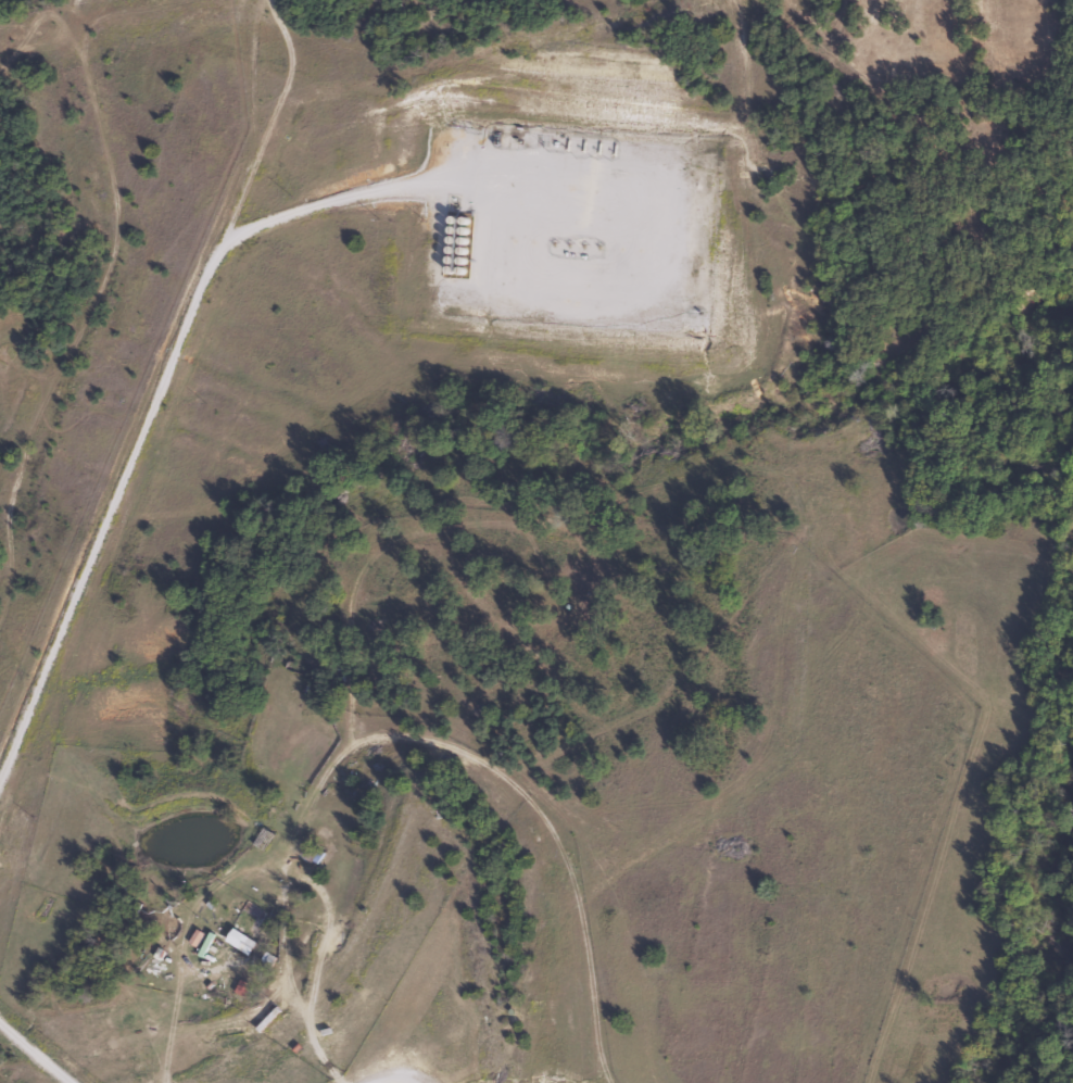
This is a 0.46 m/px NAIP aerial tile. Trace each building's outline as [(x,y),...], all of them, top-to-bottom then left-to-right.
[(252,846),(263,853),(273,836),(263,829),(252,846)] [(249,940),(261,916),(249,910),(248,910),(232,902),(219,925),(249,940)] [(226,976),(231,968),(226,964),(237,947),(220,936),(204,963),(226,976)]
